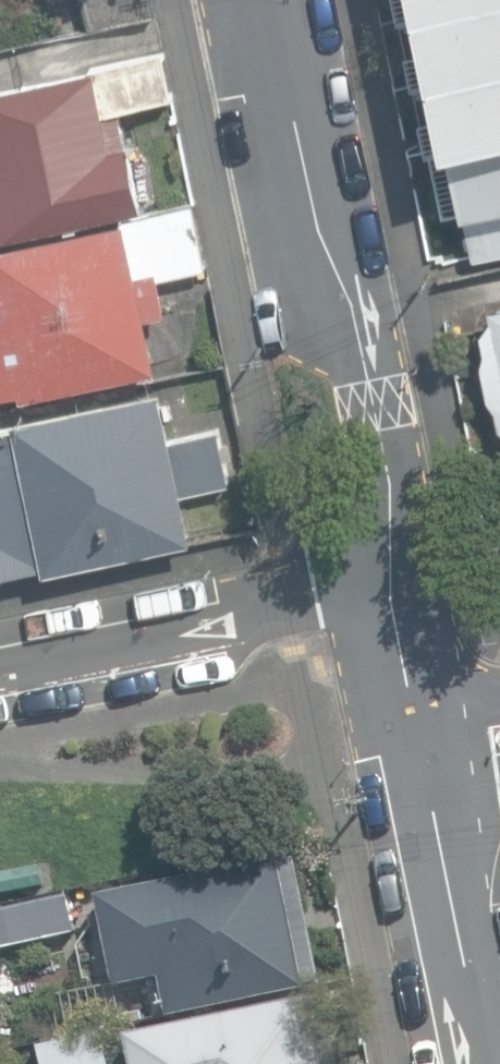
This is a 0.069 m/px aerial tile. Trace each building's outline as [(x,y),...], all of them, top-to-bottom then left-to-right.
[(452,146),(438,149),(452,214),(441,216),(452,266),(499,255),(499,0),(420,0),(452,146)] [(97,68),(107,112),(174,97),(164,54),(97,68)] [(142,208),(122,111),(105,114),(96,69),(0,88),(0,237),(142,208)] [(158,266),(161,279),(210,268),(195,202),(128,218),(134,248),(139,270),(158,266)] [(24,394),(160,365),(149,315),(166,311),(157,269),(156,267),(139,271),(138,271),(133,248),(127,221),(124,222),(1,248),(0,249),(0,281),(6,310),(0,311),(0,393),(22,388),(24,394)] [(490,307),(491,317),(481,332),(486,351),(482,364),(488,396),(498,407),(499,425),(499,305),(490,307)] [(44,565),(45,570),(192,539),(182,493),(229,483),(218,429),(171,439),(161,390),(15,422),(16,427),(0,430),(0,574),(44,565)] [(161,978),(169,1017),(306,989),(306,986),(318,983),(293,858),(280,860),(275,861),(275,858),(97,894),(115,987),(161,978)] [(1,894),(42,886),(37,865),(0,873),(0,892),(1,894)] [(75,928),(67,894),(5,907),(0,909),(0,945),(75,928)] [(323,996),(309,999),(307,999),(307,995),(124,1033),(126,1041),(113,1043),(117,1063),(337,1063),(323,996)] [(43,1063),(109,1063),(104,1038),(40,1051),(43,1063)]
